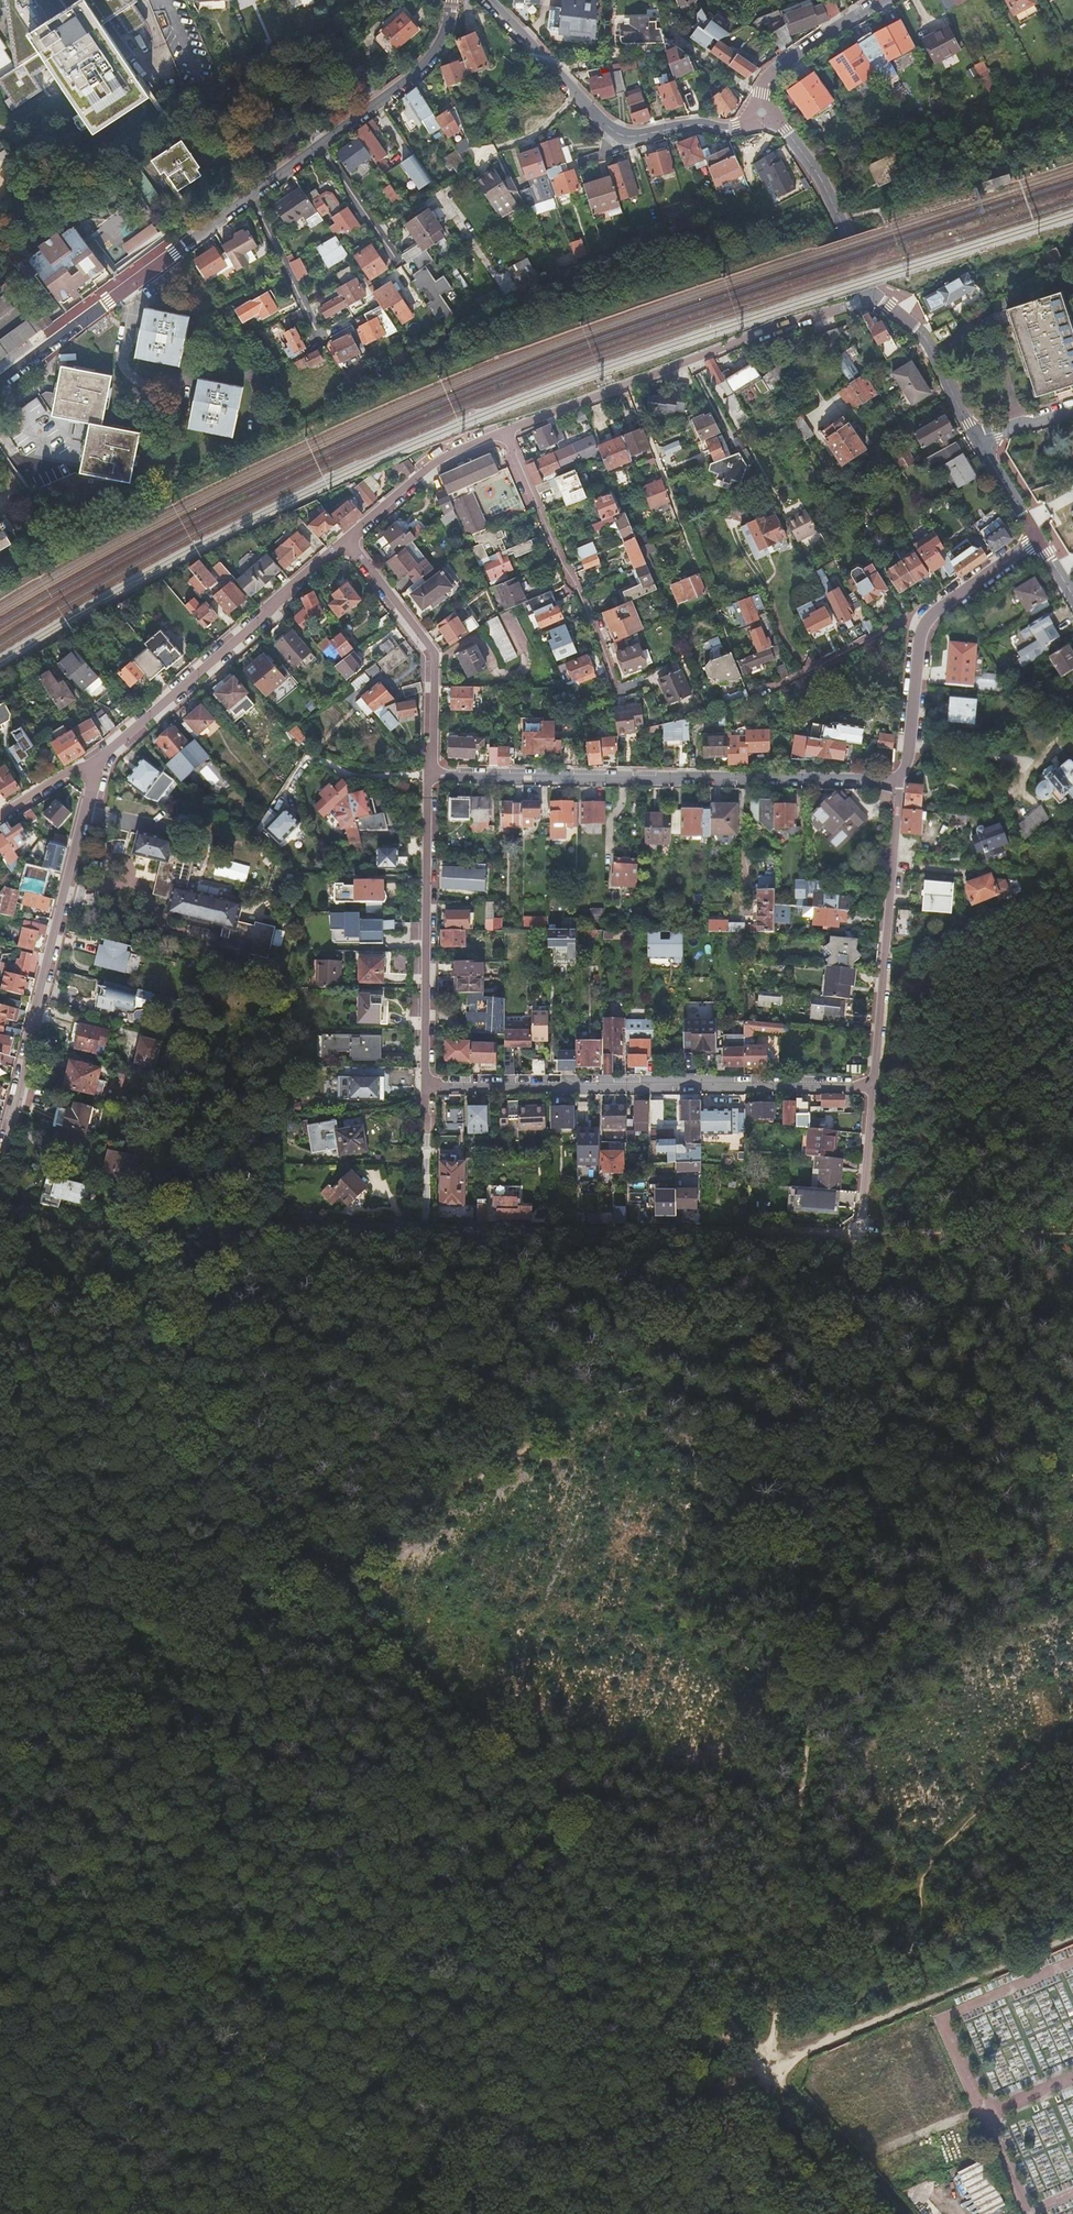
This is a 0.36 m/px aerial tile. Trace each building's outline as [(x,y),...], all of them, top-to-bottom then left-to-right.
[(10,70),(0,53),(3,51),(0,47),(0,90),(7,101),(3,104),(10,114),(41,93),(33,79),(49,69),(93,136),(146,101),(101,29),(107,25),(119,43),(127,38),(145,26),(128,0),(1,0),(10,70)] [(595,0),(562,0),(561,8),(550,7),(547,30),(549,32),(563,34),(564,30),(581,32),(581,35),(595,37),(596,28),(595,0)] [(696,0),(690,0),(680,4),(682,8),(685,8),(695,4),(696,1),(696,0)] [(945,11),(964,0),(939,0),(945,11)] [(1014,14),(1034,3),(1032,0),(1006,0),(1014,14)] [(1034,3),(1014,14),(1017,20),(1037,9),(1034,3)] [(840,14),(833,4),(823,8),(829,20),(829,21),(840,14)] [(785,24),(791,36),(806,29),(805,26),(818,21),(820,24),(829,20),(823,8),(822,5),(813,9),(812,6),(783,18),(785,24)] [(690,37),(690,38),(705,48),(712,38),(717,41),(717,40),(718,39),(728,34),(704,17),(705,16),(702,9),(697,11),(695,20),(693,23),(697,27),(690,37)] [(402,16),(375,40),(389,55),(417,32),(402,16)] [(664,37),(662,29),(661,17),(625,18),(625,36),(620,36),(620,40),(620,41),(620,42),(621,43),(622,43),(622,44),(623,44),(624,44),(665,42),(664,37)] [(915,49),(899,20),(892,24),(882,30),(874,34),(890,63),(896,59),(909,52),(915,49)] [(880,27),(882,30),(892,24),(890,22),(880,27)] [(786,45),(792,40),(791,36),(785,24),(771,34),(779,49),(775,52),(778,56),(788,49),(786,45)] [(947,28),(923,41),(935,64),(959,50),(947,28)] [(463,62),(468,75),(486,67),(475,34),(455,42),(463,62)] [(689,56),(664,37),(665,42),(668,58),(670,66),(675,78),(695,70),(689,56)] [(758,69),(717,40),(717,41),(708,51),(746,77),(758,69)] [(877,75),(856,44),(848,50),(838,57),(829,62),(850,93),(857,88),(870,79),(877,75)] [(836,54),(838,57),(848,50),(846,47),(836,54)] [(910,55),(909,52),(896,59),(897,62),(910,55)] [(637,66),(635,61),(608,67),(615,93),(624,90),(619,71),(637,66)] [(440,69),(449,94),(452,93),(450,85),(464,80),(463,77),(468,75),(463,62),(458,64),(458,62),(440,69)] [(983,62),(976,66),(981,77),(989,72),(983,62)] [(615,93),(608,67),(586,71),(592,91),(599,89),(602,98),(616,94),(615,93)] [(975,68),(968,72),(971,78),(978,74),(975,68)] [(994,82),(989,72),(981,77),(987,86),(994,82)] [(831,108),(837,103),(815,73),(807,79),(797,87),(789,93),(811,123),(818,118),(831,108)] [(795,84),(797,87),(807,79),(805,77),(795,84)] [(872,81),(870,79),(857,88),(858,91),(872,81)] [(421,81),(415,87),(423,99),(429,94),(421,81)] [(669,109),(684,103),(682,97),(676,81),(661,88),(669,109)] [(415,87),(405,95),(426,127),(436,120),(435,119),(423,99),(415,87)] [(726,87),(711,98),(716,105),(714,106),(719,113),(721,111),(724,115),(739,104),(726,87)] [(629,96),(626,97),(631,112),(646,107),(639,88),(627,93),(629,96)] [(684,103),(687,110),(697,107),(692,93),(682,97),(684,103)] [(458,130),(461,128),(453,107),(446,112),(458,130)] [(642,120),(653,116),(650,108),(633,114),(637,125),(640,125),(644,124),(642,120)] [(833,110),(831,108),(818,118),(819,120),(833,110)] [(436,120),(447,137),(458,130),(446,112),(435,119),(436,120)] [(357,138),(369,156),(380,173),(388,184),(389,186),(395,182),(380,159),(379,161),(374,153),(379,150),(368,132),(375,127),(370,120),(353,133),(357,138)] [(470,127),(463,136),(465,141),(468,149),(469,149),(478,147),(470,127)] [(445,165),(452,176),(466,166),(459,155),(454,148),(448,137),(443,141),(451,154),(445,158),(448,163),(445,165)] [(694,137),(677,144),(685,166),(694,163),(703,159),(694,137)] [(349,171),(369,156),(357,138),(340,150),(336,145),(327,151),(337,165),(343,161),(349,171)] [(537,146),(538,149),(545,170),(566,163),(570,162),(562,138),(537,146)] [(465,141),(454,148),(459,155),(468,149),(465,141)] [(182,142),(152,163),(161,176),(165,174),(178,193),(201,176),(197,170),(199,168),(182,142)] [(708,148),(702,150),(706,158),(708,165),(709,167),(729,156),(725,146),(710,153),(708,148)] [(545,170),(538,149),(519,155),(527,178),(530,190),(550,184),(546,172),(545,170)] [(797,190),(778,150),(753,163),(764,186),(771,183),(779,199),(797,190)] [(668,152),(647,157),(653,177),(673,171),(668,152)] [(401,163),(418,191),(432,182),(415,154),(401,163)] [(729,156),(709,167),(713,179),(738,166),(733,154),(729,156)] [(876,187),(898,178),(890,157),(868,165),(876,187)] [(703,159),(694,163),(696,169),(708,165),(706,158),(703,159)] [(612,180),(618,202),(637,196),(627,161),(608,167),(611,178),(612,180)] [(566,163),(545,170),(546,172),(550,184),(555,198),(580,190),(573,170),(569,172),(566,163)] [(475,179),(499,217),(514,208),(506,196),(510,193),(517,190),(509,175),(501,179),(494,168),(475,179)] [(744,188),(748,186),(741,171),(737,172),(744,188)] [(595,186),(612,180),(611,178),(594,183),(595,186)] [(584,186),(593,214),(619,205),(618,202),(612,180),(595,186),(594,183),(584,186)] [(404,208),(410,204),(395,182),(389,186),(399,200),(402,205),(404,208)] [(389,186),(388,184),(382,188),(393,204),(399,200),(389,186)] [(308,232),(323,222),(320,217),(306,196),(300,187),(273,207),(286,226),(299,219),(308,232)] [(306,196),(320,217),(327,212),(334,223),(329,226),(335,235),(340,232),(344,238),(359,228),(346,209),(342,212),(331,194),(325,193),(319,197),(314,190),(306,196)] [(593,214),(595,220),(622,212),(619,205),(593,214)] [(431,244),(438,254),(449,247),(437,227),(439,226),(428,208),(405,224),(418,243),(401,254),(405,261),(423,249),(431,244)] [(30,261),(40,274),(54,294),(64,307),(82,294),(79,291),(107,270),(77,228),(64,237),(61,233),(41,249),(44,251),(30,261)] [(629,235),(632,245),(650,240),(646,229),(629,235)] [(233,266),(236,272),(248,265),(243,256),(257,248),(248,232),(245,234),(245,233),(244,233),(244,232),(243,232),(242,232),(241,232),(240,232),(235,235),(234,240),(222,247),(225,252),(233,266)] [(337,242),(335,238),(317,248),(328,267),(347,256),(337,242)] [(569,242),(574,258),(585,254),(579,238),(569,242)] [(214,247),(194,261),(206,279),(226,266),(220,256),(214,247)] [(362,259),(358,261),(370,279),(386,269),(371,247),(359,254),(362,259)] [(439,274),(423,249),(405,261),(414,275),(423,269),(426,275),(430,280),(439,274)] [(225,252),(220,256),(226,266),(228,269),(233,266),(225,252)] [(299,258),(288,264),(299,286),(305,284),(302,278),(307,275),(299,258)] [(329,277),(335,288),(354,278),(348,267),(329,277)] [(514,279),(522,291),(541,281),(533,268),(514,279)] [(418,280),(426,275),(423,269),(414,275),(418,280)] [(110,273),(107,270),(79,291),(82,294),(84,297),(99,286),(97,283),(110,273)] [(54,294),(40,274),(37,277),(51,296),(54,294)] [(938,290),(923,297),(930,310),(943,304),(945,306),(976,289),(967,274),(938,290)] [(335,288),(323,295),(326,302),(318,307),(323,317),(364,295),(354,278),(335,288)] [(9,282),(0,288),(9,301),(18,295),(9,282)] [(411,300),(419,295),(410,282),(403,287),(411,300)] [(376,295),(373,296),(379,305),(382,309),(385,307),(387,309),(391,306),(402,322),(412,316),(389,283),(374,293),(376,295)] [(1056,394),(1072,388),(1072,332),(1060,295),(1045,300),(1040,287),(1034,285),(989,307),(994,317),(1007,313),(1038,400),(1056,394)] [(267,292),(235,309),(242,322),(259,313),(262,319),(278,310),(267,292)] [(0,296),(0,316),(11,308),(1,295),(0,296)] [(368,322),(360,327),(363,332),(358,335),(364,345),(369,343),(384,334),(394,328),(382,309),(379,305),(364,314),(368,322)] [(146,309),(135,358),(178,368),(190,319),(146,309)] [(859,312),(863,318),(871,334),(884,359),(898,352),(881,321),(874,325),(867,312),(862,311),(859,312)] [(946,326),(954,321),(948,311),(935,318),(940,328),(946,326)] [(42,331),(47,338),(56,331),(45,316),(36,322),(42,331)] [(33,317),(0,341),(0,361),(42,331),(36,322),(33,317)] [(863,318),(853,322),(859,338),(871,334),(863,318)] [(951,335),(946,326),(940,328),(933,332),(937,342),(951,335)] [(288,357),(294,353),(304,348),(293,327),(283,333),(287,341),(282,344),(284,348),(283,349),(288,357)] [(836,328),(818,334),(820,337),(816,340),(829,360),(833,357),(832,354),(847,345),(836,328)] [(327,348),(326,349),(336,365),(359,352),(349,334),(328,346),(327,348)] [(247,338),(239,342),(245,351),(252,346),(247,338)] [(742,347),(734,350),(747,370),(744,372),(758,394),(768,388),(760,376),(744,350),(742,347)] [(314,351),(302,358),(308,367),(319,361),(314,351)] [(388,370),(405,360),(400,353),(384,363),(388,370)] [(843,360),(839,353),(833,357),(838,364),(843,360)] [(713,358),(705,361),(717,382),(725,378),(713,359),(713,358)] [(768,388),(772,394),(776,391),(773,386),(795,372),(787,359),(760,376),(768,388)] [(913,406),(928,397),(929,391),(914,366),(909,364),(893,374),(913,406)] [(369,369),(374,378),(379,376),(374,366),(369,369)] [(0,422),(0,431),(19,459),(76,469),(75,475),(126,485),(136,436),(99,428),(109,378),(59,367),(53,394),(42,393),(36,397),(49,417),(46,419),(33,399),(0,422)] [(846,377),(851,383),(862,401),(874,394),(858,368),(851,373),(851,374),(846,377)] [(198,381),(188,429),(232,439),(242,390),(198,381)] [(672,392),(673,388),(668,388),(668,392),(657,391),(656,395),(648,394),(646,408),(654,409),(655,406),(665,407),(665,411),(675,412),(676,407),(684,408),(687,383),(678,382),(677,389),(677,393),(672,392)] [(731,389),(741,405),(751,399),(741,383),(731,389)] [(862,401),(851,383),(839,391),(851,409),(862,401)] [(781,384),(776,387),(783,398),(787,395),(781,384)] [(1056,394),(1058,398),(1072,393),(1072,391),(1072,388),(1056,394)] [(732,393),(725,397),(733,410),(740,406),(732,393)] [(722,432),(708,407),(700,410),(702,413),(692,418),(700,436),(710,432),(711,436),(716,434),(722,432)] [(799,413),(788,419),(793,427),(800,438),(810,431),(799,413)] [(939,436),(945,445),(951,442),(947,437),(957,432),(954,427),(945,413),(914,432),(923,446),(939,436)] [(581,427),(589,424),(584,414),(577,417),(581,427)] [(843,414),(818,429),(837,459),(845,455),(848,459),(865,449),(843,414)] [(551,428),(549,424),(534,431),(542,449),(549,446),(563,439),(557,426),(551,428)] [(621,436),(629,456),(649,447),(641,428),(621,436)] [(730,455),(722,432),(716,434),(717,436),(706,441),(714,461),(730,455)] [(566,447),(563,439),(549,446),(551,449),(552,453),(559,469),(591,455),(594,461),(602,458),(597,446),(593,435),(566,447)] [(597,446),(602,458),(608,472),(632,463),(629,456),(621,436),(597,446)] [(732,440),(738,451),(745,447),(739,436),(732,440)] [(916,463),(908,451),(900,439),(886,448),(902,472),(916,463)] [(945,445),(927,457),(935,470),(943,465),(947,473),(950,471),(960,487),(977,476),(954,440),(951,442),(945,445)] [(662,449),(665,456),(680,449),(677,442),(662,449)] [(1007,450),(1011,458),(1021,452),(1016,442),(1008,444),(1007,450)] [(739,451),(733,454),(730,455),(714,461),(710,462),(708,468),(711,470),(714,476),(729,482),(735,480),(743,484),(754,479),(739,451)] [(541,477),(559,469),(552,453),(526,464),(535,486),(544,482),(541,477)] [(490,454),(440,477),(446,491),(453,510),(465,537),(473,534),(477,532),(462,497),(458,489),(464,487),(499,471),(490,454)] [(404,476),(412,471),(406,460),(391,469),(395,475),(401,471),(404,476)] [(575,469),(562,475),(555,478),(558,485),(567,506),(577,501),(587,497),(578,476),(577,474),(575,469)] [(544,482),(535,486),(538,493),(552,487),(558,485),(555,478),(549,480),(544,482)] [(642,487),(650,507),(669,500),(661,479),(642,487)] [(354,483),(346,486),(364,508),(375,499),(361,482),(356,486),(354,483)] [(458,489),(462,497),(467,495),(464,487),(458,489)] [(453,510),(446,491),(435,496),(444,517),(453,510)] [(488,495),(491,504),(499,501),(495,492),(488,495)] [(611,492),(595,499),(603,518),(619,511),(611,492)] [(624,511),(619,498),(616,499),(622,512),(624,511)] [(508,501),(487,510),(491,518),(511,510),(508,501)] [(330,515),(343,531),(361,515),(350,503),(348,505),(346,502),(330,515)] [(879,521),(893,513),(887,504),(873,512),(879,521)] [(321,508),(308,520),(312,524),(310,526),(318,535),(324,530),(325,532),(334,524),(321,508)] [(796,519),(806,514),(804,511),(794,516),(796,519)] [(296,527),(301,522),(293,512),(288,517),(296,527)] [(617,514),(605,519),(607,524),(616,521),(625,542),(636,537),(625,513),(618,516),(617,514)] [(762,514),(747,522),(759,546),(782,534),(772,514),(763,518),(762,514)] [(785,520),(797,543),(817,533),(806,514),(796,519),(794,516),(785,520)] [(584,521),(587,527),(596,523),(593,517),(584,521)] [(979,530),(984,537),(1004,523),(999,517),(979,530)] [(592,525),(595,531),(605,528),(603,521),(592,525)] [(0,529),(0,553),(21,542),(11,523),(0,529)] [(984,537),(985,538),(994,551),(1013,537),(1004,523),(984,537)] [(384,550),(391,559),(404,548),(426,531),(421,524),(411,532),(406,535),(401,530),(396,524),(384,534),(392,544),(384,550)] [(477,532),(473,534),(476,542),(478,541),(480,544),(473,547),(479,561),(488,557),(485,549),(492,546),(495,554),(505,550),(501,539),(505,537),(502,531),(496,533),(492,525),(477,532)] [(948,576),(956,572),(950,560),(936,532),(914,545),(930,571),(941,565),(948,576)] [(392,544),(384,534),(377,540),(384,550),(392,544)] [(295,535),(271,555),(282,567),(292,559),(293,560),(309,547),(301,537),(299,539),(295,535)] [(540,545),(536,537),(523,542),(527,551),(540,545)] [(639,546),(636,537),(625,542),(634,565),(645,560),(639,546)] [(578,550),(582,560),(597,554),(593,543),(578,550)] [(950,560),(956,572),(958,577),(986,557),(980,548),(978,549),(974,545),(972,545),(950,560)] [(391,559),(388,561),(401,578),(405,575),(407,578),(412,573),(410,571),(418,565),(404,548),(391,559)] [(497,559),(485,564),(492,580),(508,574),(507,570),(513,568),(507,552),(496,557),(497,559)] [(901,560),(915,581),(928,572),(915,552),(901,560)] [(235,582),(249,598),(259,590),(259,584),(265,578),(272,578),(280,571),(266,554),(254,565),(257,568),(250,574),(247,571),(235,582)] [(596,555),(582,561),(586,569),(600,563),(596,555)] [(885,570),(899,591),(915,581),(901,560),(885,570)] [(190,569),(207,590),(215,583),(198,563),(190,569)] [(224,580),(230,575),(219,563),(213,568),(224,580)] [(254,565),(247,571),(250,574),(257,568),(254,565)] [(657,589),(647,565),(636,569),(642,584),(623,592),(623,604),(657,589)] [(851,577),(845,581),(851,591),(857,587),(865,601),(885,589),(871,565),(863,570),(861,567),(857,566),(851,570),(849,574),(851,577)] [(421,579),(408,589),(412,594),(410,596),(420,609),(429,602),(432,606),(444,596),(442,593),(453,584),(442,571),(425,584),(421,579)] [(683,581),(671,586),(678,604),(706,594),(698,574),(682,580),(683,581)] [(816,580),(822,592),(826,590),(842,621),(855,615),(840,587),(833,590),(824,575),(816,580)] [(259,590),(272,578),(265,578),(259,584),(259,590)] [(496,586),(506,609),(522,603),(525,601),(515,578),(496,586)] [(1016,592),(1027,611),(1046,599),(1035,580),(1016,592)] [(213,597),(227,613),(244,598),(231,582),(213,597)] [(336,600),(329,606),(339,618),(360,601),(347,584),(333,596),(336,600)] [(534,613),(540,627),(562,618),(557,607),(554,609),(552,605),(556,604),(550,591),(525,601),(522,603),(527,616),(534,613)] [(309,621),(322,613),(316,604),(318,603),(312,592),(302,598),(307,609),(304,611),(309,621)] [(749,596),(737,601),(747,624),(759,619),(749,596)] [(193,616),(203,628),(205,626),(208,627),(210,625),(210,622),(218,616),(203,598),(195,605),(200,610),(193,616)] [(1027,611),(1031,617),(1050,606),(1046,599),(1027,611)] [(815,610),(810,601),(796,608),(801,619),(810,615),(809,613),(815,610)] [(622,604),(602,612),(611,633),(615,641),(628,635),(626,626),(623,619),(628,617),(622,604)] [(801,619),(808,633),(832,621),(824,605),(823,606),(815,610),(809,613),(810,615),(801,619)] [(453,613),(438,625),(452,645),(478,626),(471,617),(461,624),(453,613)] [(374,623),(380,630),(390,622),(384,615),(374,623)] [(1059,637),(1046,616),(1028,627),(1019,632),(1024,640),(1033,635),(1037,641),(1017,653),(1020,658),(1016,660),(1021,668),(1049,651),(1046,645),(1047,645),(1059,637)] [(626,626),(628,635),(634,633),(628,617),(623,619),(626,626)] [(498,618),(486,623),(504,664),(516,658),(498,618)] [(863,636),(875,630),(867,618),(857,623),(863,636)] [(562,625),(543,633),(556,660),(575,651),(562,625)] [(309,627),(303,631),(310,640),(316,635),(309,627)] [(760,627),(750,631),(758,652),(773,646),(770,638),(765,640),(760,627)] [(165,667),(166,669),(182,655),(175,646),(170,650),(164,643),(168,639),(160,629),(144,643),(149,648),(165,667)] [(291,630),(275,644),(293,665),(309,651),(291,630)] [(352,648),(339,632),(329,640),(332,644),(342,656),(352,648)] [(323,633),(312,642),(321,653),(332,644),(329,640),(323,633)] [(382,659),(397,646),(389,636),(374,648),(382,659)] [(1061,642),(1059,637),(1047,645),(1049,649),(1061,642)] [(71,656),(78,651),(66,638),(60,642),(71,656)] [(645,640),(616,652),(625,673),(653,661),(645,640)] [(950,643),(947,684),(972,686),(975,645),(950,643)] [(408,659),(397,646),(382,659),(376,663),(386,676),(408,659)] [(1049,657),(1061,677),(1072,670),(1072,654),(1068,646),(1049,657)] [(145,674),(150,679),(165,667),(149,648),(134,661),(145,674)] [(476,648),(459,656),(469,677),(486,669),(476,648)] [(773,658),(770,648),(738,661),(743,674),(759,668),(758,664),(773,658)] [(352,652),(334,667),(346,681),(364,666),(352,652)] [(722,677),(738,671),(731,652),(712,660),(709,659),(704,668),(708,677),(717,680),(718,683),(724,681),(722,677)] [(83,689),(98,676),(80,654),(74,659),(78,664),(81,662),(84,665),(72,675),(83,689)] [(263,655),(245,671),(266,694),(284,678),(263,655)] [(565,662),(555,666),(562,682),(563,684),(577,678),(578,680),(583,678),(583,676),(592,671),(586,655),(566,664),(565,662)] [(676,659),(661,666),(665,673),(657,677),(669,702),(692,692),(676,659)] [(131,685),(145,674),(134,661),(120,673),(131,685)] [(375,664),(363,673),(369,680),(380,671),(375,664)] [(781,679),(788,676),(784,664),(777,667),(781,679)] [(38,676),(58,708),(72,700),(65,688),(59,691),(46,672),(38,676)] [(223,684),(212,694),(219,702),(222,700),(228,708),(246,693),(229,673),(220,681),(223,684)] [(363,673),(349,684),(354,691),(369,680),(363,673)] [(992,689),(993,682),(979,680),(978,686),(992,689)] [(565,690),(563,684),(562,682),(554,681),(553,689),(565,690)] [(402,690),(405,698),(421,691),(420,683),(402,690)] [(373,711),(373,712),(383,708),(395,703),(383,685),(357,703),(366,715),(373,711)] [(470,710),(471,688),(452,688),(451,710),(470,710)] [(727,706),(749,697),(746,690),(724,698),(727,706)] [(951,698),(948,722),(973,723),(975,700),(951,698)] [(373,712),(389,730),(399,721),(398,718),(417,714),(414,701),(395,704),(395,703),(383,708),(373,712)] [(4,702),(0,705),(0,731),(5,728),(2,724),(10,719),(12,713),(4,702)] [(640,703),(614,707),(617,733),(636,731),(635,723),(643,722),(640,703)] [(181,725),(192,738),(213,720),(200,705),(184,719),(186,721),(181,725)] [(727,754),(728,763),(747,763),(747,752),(770,751),(771,730),(763,712),(753,716),(754,732),(747,732),(747,742),(727,743),(727,754)] [(99,720),(106,731),(112,726),(105,716),(99,720)] [(90,718),(74,730),(83,744),(99,733),(90,718)] [(691,733),(687,718),(664,724),(668,739),(691,733)] [(5,728),(9,725),(10,719),(2,724),(5,728)] [(521,732),(541,732),(542,723),(521,722),(521,732)] [(544,734),(525,733),(525,753),(544,753),(544,752),(561,752),(561,741),(555,741),(556,722),(545,722),(544,734)] [(813,725),(811,737),(846,742),(847,742),(861,744),(864,728),(835,723),(831,725),(830,727),(813,725)] [(86,752),(68,724),(61,729),(64,735),(52,743),(66,765),(86,752)] [(160,740),(156,744),(171,761),(188,746),(171,726),(158,738),(160,740)] [(11,743),(18,740),(14,730),(6,734),(11,743)] [(588,734),(588,742),(590,764),(602,763),(602,755),(610,755),(610,752),(618,751),(617,737),(600,738),(600,736),(597,736),(597,733),(588,734)] [(712,754),(727,754),(727,743),(727,733),(705,733),(704,755),(712,756),(712,754)] [(880,733),(878,747),(892,749),(894,736),(880,733)] [(843,759),(846,742),(811,737),(810,736),(796,734),(792,759),(815,759),(815,754),(843,759)] [(450,738),(450,757),(475,757),(475,746),(484,746),(484,738),(450,738)] [(9,750),(18,764),(28,758),(18,744),(9,750)] [(497,747),(497,749),(497,766),(509,766),(509,747),(497,747)] [(142,759),(125,782),(147,799),(158,801),(171,784),(165,776),(142,759)] [(4,798),(18,788),(1,761),(0,762),(0,792),(4,798)] [(1072,799),(1072,764),(1071,761),(1067,761),(1055,770),(1053,769),(1042,777),(1044,780),(1042,779),(1040,780),(1037,781),(1036,782),(1034,784),(1033,786),(1033,789),(1033,791),(1034,793),(1035,795),(1037,797),(1039,798),(1041,799),(1043,799),(1046,798),(1048,798),(1050,796),(1051,794),(1059,804),(1065,799),(1063,796),(1068,792),(1072,799)] [(208,764),(199,770),(211,786),(220,780),(208,764)] [(349,795),(348,793),(347,788),(341,782),(332,790),(329,787),(319,796),(323,800),(314,808),(323,818),(334,808),(340,831),(345,829),(356,827),(349,795)] [(410,791),(410,783),(397,782),(397,790),(410,791)] [(904,811),(916,812),(917,801),(919,802),(921,787),(906,786),(904,811)] [(891,793),(881,790),(879,807),(890,808),(891,793)] [(356,828),(356,830),(394,829),(391,814),(373,818),(366,792),(349,795),(356,827),(356,828)] [(841,793),(837,796),(844,805),(848,801),(841,793)] [(844,805),(837,796),(835,794),(814,814),(813,823),(818,829),(824,824),(833,834),(858,810),(849,800),(848,801),(844,805)] [(474,799),(474,822),(490,822),(490,799),(474,799)] [(774,800),(749,800),(749,821),(758,821),(769,833),(774,828),(786,828),(795,828),(795,827),(794,806),(774,806),(774,800)] [(44,814),(42,817),(57,829),(71,813),(55,801),(48,809),(46,808),(42,813),(44,814)] [(451,822),(471,822),(471,801),(451,801),(451,822)] [(503,832),(522,833),(522,817),(522,803),(503,803),(503,832)] [(522,803),(522,817),(541,817),(541,804),(522,803)] [(549,803),(549,838),(564,838),(564,828),(573,828),(577,822),(577,803),(549,803)] [(582,803),(582,822),(603,822),(603,803),(582,803)] [(670,814),(670,837),(709,837),(709,835),(709,808),(701,808),(701,811),(694,811),(694,808),(694,804),(682,804),(682,808),(671,808),(670,814)] [(709,808),(709,835),(734,836),(735,806),(709,806),(709,808)] [(1027,817),(1018,825),(1023,839),(1046,819),(1040,806),(1034,811),(1032,809),(1026,815),(1027,817)] [(277,816),(268,808),(261,818),(252,831),(258,836),(263,830),(279,846),(299,825),(283,810),(277,816)] [(919,836),(921,813),(916,812),(904,811),(901,834),(914,835),(919,836)] [(28,812),(22,816),(28,826),(35,821),(28,812)] [(645,843),(670,843),(670,837),(670,814),(645,815),(645,843)] [(978,835),(970,838),(976,853),(982,851),(986,860),(1001,853),(998,847),(1007,844),(1000,825),(986,831),(985,828),(983,827),(981,827),(979,828),(978,829),(977,830),(976,832),(978,835)] [(0,830),(0,832),(3,836),(13,852),(24,845),(21,840),(25,838),(22,833),(23,832),(20,827),(11,832),(7,826),(0,830)] [(356,828),(356,827),(345,829),(350,848),(353,848),(355,848),(360,849),(358,839),(356,830),(356,828)] [(801,837),(800,827),(795,827),(795,828),(786,828),(786,831),(792,837),(801,837)] [(219,927),(217,935),(224,937),(222,942),(215,941),(212,955),(246,963),(248,955),(249,953),(266,957),(272,928),(255,924),(254,927),(236,923),(236,921),(241,904),(187,891),(180,889),(183,878),(187,879),(191,861),(169,856),(170,854),(173,843),(140,835),(135,857),(159,862),(165,864),(160,884),(157,883),(154,895),(170,899),(170,901),(167,915),(211,925),(219,927)] [(13,852),(3,836),(0,838),(0,853),(13,873),(15,872),(18,870),(18,869),(21,865),(13,852)] [(54,837),(52,845),(67,848),(68,840),(54,837)] [(49,844),(43,870),(60,875),(67,848),(52,845),(49,844)] [(355,848),(353,848),(350,848),(332,848),(335,858),(355,859),(355,848)] [(397,850),(378,849),(377,870),(407,870),(407,859),(397,859),(397,850)] [(194,860),(170,854),(169,856),(191,861),(187,879),(183,878),(180,889),(187,891),(194,860)] [(637,889),(637,860),(629,860),(629,856),(623,856),(622,859),(614,859),(613,876),(611,876),(611,887),(637,889)] [(151,896),(170,901),(170,899),(154,895),(157,883),(160,884),(165,864),(159,862),(151,896)] [(444,871),(443,890),(486,892),(487,866),(474,865),(473,872),(444,871)] [(28,872),(23,892),(42,896),(47,876),(28,872)] [(0,881),(0,882),(4,889),(13,877),(10,873),(0,881)] [(966,886),(966,891),(972,905),(998,895),(990,876),(966,886)] [(727,923),(708,923),(708,933),(716,933),(744,933),(774,933),(774,921),(774,905),(775,878),(757,878),(757,927),(744,927),(744,925),(727,925),(727,923)] [(849,911),(850,898),(825,896),(824,893),(829,890),(830,883),(808,881),(808,883),(808,894),(815,895),(815,897),(814,908),(848,911),(849,911)] [(805,882),(796,882),(796,899),(805,899),(805,882)] [(796,899),(796,907),(804,907),(808,908),(808,897),(808,894),(808,883),(805,882),(805,899),(796,899)] [(365,914),(381,915),(381,903),(383,903),(383,884),(356,883),(355,888),(344,888),(344,885),(335,885),(335,903),(365,903),(365,914)] [(925,883),(922,911),(950,913),(953,886),(925,883)] [(0,895),(0,899),(0,900),(0,906),(2,906),(0,914),(0,916),(12,919),(18,895),(3,891),(0,895)] [(54,902),(26,895),(24,907),(44,912),(47,910),(49,904),(53,905),(54,902)] [(486,920),(494,920),(494,903),(486,903),(486,920)] [(814,908),(808,908),(804,907),(803,917),(814,917),(813,924),(838,926),(838,920),(843,921),(847,919),(848,911),(814,908)] [(591,922),(604,922),(604,909),(586,909),(586,914),(591,914),(591,922)] [(891,950),(909,942),(912,911),(908,911),(895,910),(891,950)] [(469,914),(448,913),(448,929),(469,929),(469,914)] [(382,945),(383,922),(359,921),(359,914),(330,914),(330,930),(345,930),(359,931),(359,939),(359,945),(382,945)] [(486,920),(486,931),(493,931),(494,920),(486,920)] [(576,932),(576,920),(565,920),(565,927),(562,927),(562,931),(576,932)] [(252,924),(236,921),(236,923),(254,927),(255,924),(272,928),(266,957),(249,953),(248,955),(267,959),(275,926),(253,921),(252,924)] [(782,921),(774,921),(774,933),(782,934),(782,921)] [(18,949),(33,953),(37,934),(39,926),(25,922),(18,949)] [(47,928),(39,926),(37,934),(45,936),(47,928)] [(272,942),(280,944),(282,931),(275,929),(272,942)] [(345,930),(344,938),(359,939),(359,931),(345,930)] [(465,947),(465,931),(443,931),(443,947),(465,947)] [(576,960),(576,932),(562,931),(551,931),(551,950),(555,950),(555,961),(576,960)] [(669,932),(647,932),(647,937),(647,960),(673,960),(673,965),(683,965),(683,932),(669,932)] [(856,951),(857,940),(827,938),(824,967),(826,968),(853,970),(854,964),(860,959),(859,957),(856,953),(856,951)] [(131,947),(102,940),(102,941),(106,942),(104,948),(100,947),(96,966),(125,973),(130,954),(126,954),(128,948),(131,949),(131,947)] [(17,962),(14,976),(26,979),(32,956),(23,954),(21,962),(17,962)] [(319,988),(343,989),(344,961),(320,960),(319,988)] [(360,960),(359,983),(382,983),(382,960),(360,960)] [(488,978),(495,978),(495,963),(455,962),(455,972),(452,972),(452,978),(453,978),(456,978),(488,978)] [(853,970),(826,968),(824,997),(826,998),(849,999),(850,987),(854,987),(855,970),(853,970)] [(6,974),(2,992),(30,999),(31,996),(23,994),(27,979),(26,979),(14,976),(6,974)] [(484,994),(488,994),(488,978),(456,978),(456,993),(466,994),(484,994)] [(138,990),(108,982),(106,989),(137,996),(138,990)] [(106,989),(102,988),(99,1000),(103,1001),(101,1008),(118,1012),(119,1006),(137,1011),(140,997),(137,996),(106,989)] [(152,993),(138,990),(137,996),(140,997),(150,1000),(152,993)] [(782,994),(760,993),(760,1003),(781,1004),(782,994)] [(484,1000),(484,994),(466,994),(466,1004),(469,1004),(469,1013),(466,1013),(466,1022),(474,1023),(476,1020),(480,1025),(484,1025),(484,1034),(505,1034),(505,1023),(505,1000),(484,1000)] [(359,996),(358,1022),(380,1022),(380,1024),(387,1024),(387,1006),(382,1006),(382,996),(359,996)] [(824,997),(814,997),(812,1021),(824,1022),(825,1016),(845,1017),(845,1009),(839,1008),(840,1002),(826,1001),(826,998),(824,997)] [(6,1007),(19,1011),(21,1003),(8,1000),(6,1007)] [(19,1011),(6,1007),(0,1006),(0,1033),(3,1033),(6,1021),(18,1024),(19,1017),(26,1018),(27,1013),(19,1011)] [(532,1023),(532,1039),(547,1040),(547,1011),(532,1011),(532,1023)] [(474,1023),(473,1034),(484,1034),(484,1025),(480,1025),(476,1020),(474,1023)] [(603,1029),(602,1056),(612,1056),(622,1056),(622,1029),(625,1029),(625,1020),(603,1020),(603,1029)] [(683,1021),(683,1049),(694,1049),(694,1052),(716,1052),(716,1020),(683,1021)] [(784,1026),(743,1022),(743,1037),(743,1044),(753,1045),(753,1032),(783,1034),(784,1026)] [(71,1035),(80,1037),(82,1025),(75,1023),(71,1035)] [(532,1023),(505,1023),(505,1034),(504,1075),(515,1075),(514,1064),(514,1048),(532,1048),(532,1039),(532,1023)] [(82,1025),(80,1037),(77,1048),(96,1054),(98,1044),(105,1046),(109,1032),(82,1025)] [(6,1037),(14,1039),(20,1040),(23,1032),(8,1028),(6,1037)] [(9,1058),(14,1039),(6,1037),(0,1036),(0,1055),(2,1056),(9,1058)] [(380,1037),(321,1036),(321,1059),(337,1057),(338,1053),(349,1053),(349,1061),(379,1061),(380,1037)] [(724,1068),(743,1068),(743,1048),(743,1044),(743,1037),(724,1037),(724,1049),(722,1049),(722,1058),(724,1058),(724,1068)] [(458,1038),(437,1038),(437,1050),(446,1050),(446,1042),(458,1042),(458,1038)] [(139,1040),(136,1051),(140,1052),(137,1065),(154,1070),(161,1045),(139,1040)] [(653,1076),(653,1056),(651,1056),(650,1042),(631,1041),(631,1056),(628,1056),(628,1068),(635,1068),(635,1076),(653,1076)] [(446,1062),(470,1062),(470,1044),(470,1042),(458,1042),(446,1042),(446,1050),(446,1062)] [(600,1043),(578,1042),(578,1067),(600,1067),(600,1043)] [(470,1062),(470,1063),(495,1064),(495,1045),(470,1044),(470,1062)] [(743,1048),(743,1068),(766,1068),(766,1048),(743,1048)] [(557,1069),(576,1069),(576,1052),(557,1051),(557,1069)] [(102,1070),(104,1062),(75,1055),(73,1063),(102,1070)] [(602,1056),(602,1062),(602,1076),(612,1076),(612,1063),(612,1056),(602,1056)] [(516,1058),(516,1073),(532,1073),(531,1057),(516,1058)] [(102,1070),(73,1063),(67,1087),(95,1094),(102,1070)] [(379,1078),(349,1078),(349,1099),(379,1100),(379,1078)] [(845,1106),(845,1095),(818,1095),(818,1106),(845,1106)] [(290,1100),(290,1113),(306,1113),(307,1101),(290,1100)] [(796,1100),(797,1128),(809,1129),(809,1104),(803,1104),(803,1100),(796,1100)] [(663,1101),(651,1102),(651,1127),(663,1127),(663,1101)] [(687,1144),(701,1144),(701,1135),(701,1110),(701,1102),(682,1102),(682,1121),(686,1121),(687,1144)] [(638,1132),(648,1132),(648,1103),(636,1103),(636,1129),(638,1129),(638,1132)] [(785,1103),(785,1124),(794,1124),(795,1103),(785,1103)] [(61,1108),(57,1124),(87,1132),(93,1108),(76,1104),(74,1111),(61,1108)] [(751,1119),(774,1119),(774,1105),(751,1105),(751,1119)] [(447,1123),(464,1123),(465,1106),(447,1106),(447,1123)] [(490,1106),(469,1106),(469,1133),(489,1133),(490,1106)] [(601,1110),(601,1129),(626,1129),(626,1106),(610,1106),(610,1110),(601,1110)] [(408,1118),(408,1107),(392,1109),(392,1118),(408,1118)] [(544,1107),(517,1107),(518,1130),(545,1130),(544,1107)] [(573,1109),(553,1109),(553,1129),(573,1129),(573,1109)] [(701,1110),(701,1135),(732,1135),(732,1110),(701,1110)] [(511,1112),(498,1112),(498,1130),(511,1130),(511,1112)] [(340,1148),(341,1156),(367,1152),(362,1119),(343,1122),(344,1131),(337,1132),(340,1148)] [(313,1152),(340,1148),(337,1132),(336,1123),(309,1127),(313,1152)] [(758,1124),(745,1123),(745,1151),(758,1152),(758,1124)] [(588,1124),(577,1124),(577,1165),(599,1165),(599,1129),(588,1129),(588,1124)] [(833,1158),(835,1131),(809,1129),(807,1156),(816,1156),(833,1158)] [(668,1161),(676,1161),(676,1144),(676,1138),(669,1138),(669,1140),(666,1140),(666,1143),(658,1143),(658,1153),(668,1153),(668,1161)] [(701,1164),(701,1150),(691,1150),(691,1153),(686,1153),(686,1148),(682,1144),(676,1144),(676,1161),(676,1164),(701,1164)] [(109,1152),(103,1173),(120,1178),(119,1180),(131,1184),(138,1159),(109,1152)] [(624,1153),(602,1153),(603,1173),(625,1173),(624,1153)] [(458,1163),(458,1156),(441,1155),(441,1206),(464,1207),(464,1163),(458,1163)] [(833,1158),(816,1156),(815,1169),(820,1170),(818,1189),(839,1191),(841,1171),(837,1171),(838,1158),(833,1158)] [(350,1172),(332,1190),(341,1199),(348,1205),(366,1186),(350,1172)] [(47,1182),(42,1202),(60,1207),(62,1199),(87,1205),(91,1187),(58,1179),(56,1184),(47,1182)] [(642,1224),(648,1224),(648,1182),(631,1182),(631,1203),(642,1203),(642,1224)] [(341,1199),(332,1190),(332,1191),(329,1188),(322,1196),(333,1206),(341,1199)] [(698,1190),(678,1190),(678,1208),(698,1208),(698,1190)] [(745,1191),(745,1209),(759,1209),(759,1191),(745,1191)] [(852,1192),(843,1191),(842,1205),(851,1206),(852,1192)] [(658,1216),(676,1216),(676,1192),(669,1192),(658,1192),(658,1216)] [(496,1199),(496,1211),(499,1211),(499,1220),(518,1220),(518,1211),(523,1211),(522,1199),(496,1199)] [(814,1202),(814,1216),(838,1217),(838,1202),(814,1202)] [(478,1222),(487,1222),(487,1206),(478,1206),(478,1222)] [(616,1224),(627,1224),(627,1207),(616,1207),(616,1224)] [(679,1209),(678,1220),(698,1221),(699,1210),(679,1209)] [(745,1209),(745,1217),(759,1217),(759,1209),(745,1209)] [(939,2110),(953,2108),(950,2090),(936,2092),(939,2110)] [(978,2213),(988,2213),(1002,2208),(983,2162),(961,2171),(978,2213)] [(915,2207),(959,2189),(953,2174),(909,2192),(915,2207)]
